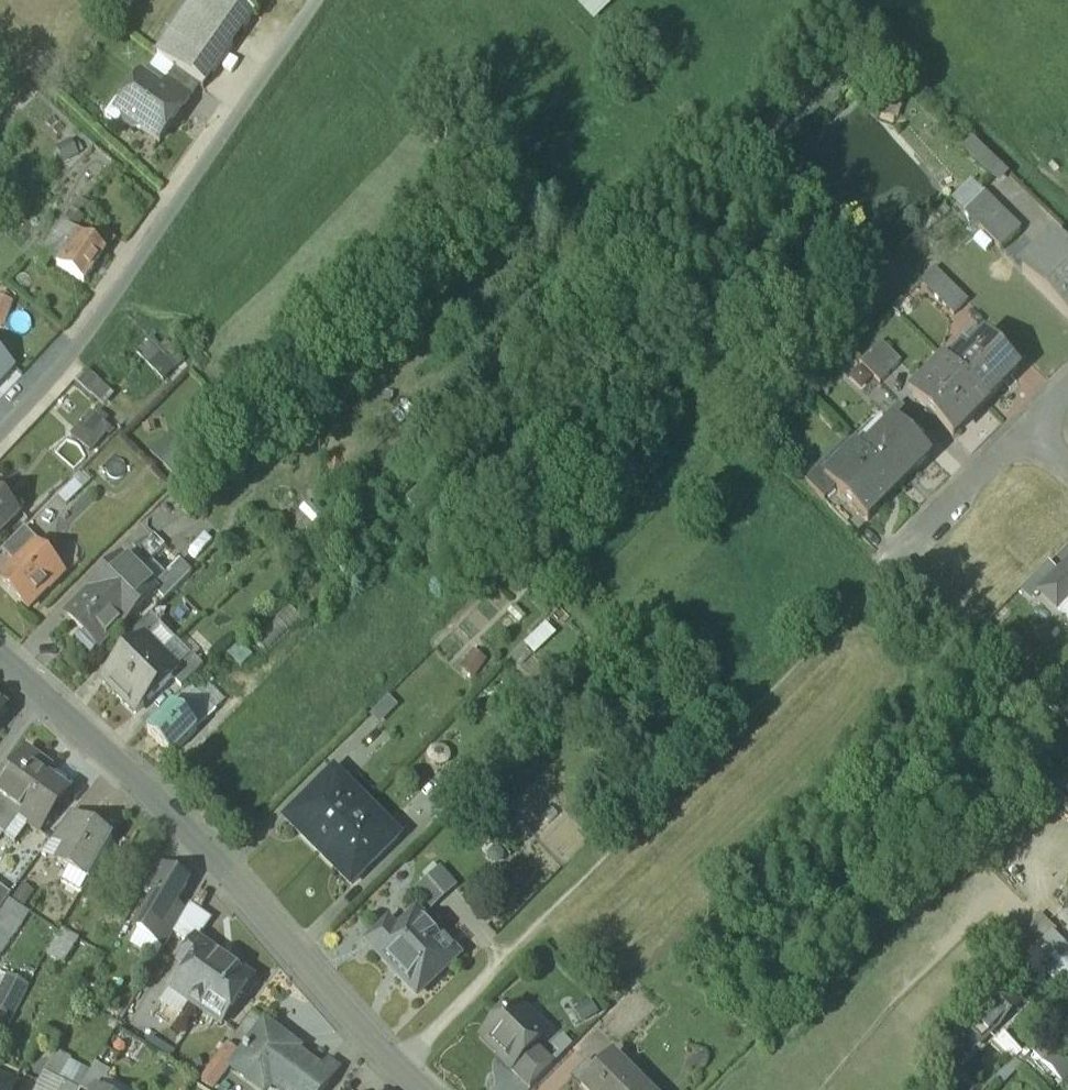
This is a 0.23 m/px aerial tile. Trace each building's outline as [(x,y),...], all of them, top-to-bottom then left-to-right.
[(236,0),(198,0),(159,56),(176,68),(200,85),(204,88),(256,13),(236,0)] [(595,18),(611,2),(610,0),(578,0),(595,18)] [(160,90),(141,77),(126,99),(133,104),(123,118),(125,125),(134,131),(141,129),(160,142),(173,123),(170,121),(180,107),(183,109),(200,85),(176,68),(160,90)] [(123,118),(133,104),(126,99),(123,97),(108,118),(118,125),(123,118)] [(80,201),(70,211),(62,221),(68,226),(86,206),(80,201)] [(1020,229),(999,208),(979,229),(1000,250),(1020,229)] [(68,226),(62,221),(58,224),(66,229),(68,226)] [(58,224),(35,249),(36,249),(52,260),(57,264),(71,244),(64,241),(72,229),(68,226),(66,229),(58,224)] [(91,241),(72,229),(64,241),(71,244),(57,264),(84,282),(105,251),(93,242),(94,241),(92,239),(91,241)] [(1055,238),(1022,272),(1067,317),(1067,251),(1055,238)] [(52,260),(36,249),(28,258),(45,269),(52,260)] [(968,302),(941,274),(927,289),(954,316),(968,302)] [(4,329),(13,305),(0,300),(0,328),(4,329)] [(159,346),(153,339),(139,350),(161,377),(174,366),(184,358),(167,339),(159,346)] [(1017,372),(985,340),(971,354),(966,349),(949,366),(986,403),(1017,372)] [(901,364),(881,344),(860,365),(880,385),(901,364)] [(12,366),(0,355),(0,379),(12,366)] [(949,366),(946,363),(913,397),(953,437),(986,403),(949,366)] [(102,402),(112,389),(87,369),(77,382),(102,402)] [(919,424),(899,404),(881,423),(888,429),(893,424),(906,437),(919,424)] [(111,427),(91,410),(72,433),(92,450),(111,427)] [(906,437),(893,424),(888,429),(862,454),(899,491),(930,460),(906,437)] [(193,453),(172,433),(154,451),(175,472),(193,453)] [(862,454),(856,448),(830,474),(825,479),(836,490),(868,522),(899,491),(862,454)] [(830,474),(821,465),(804,482),(824,502),(836,490),(825,479),(830,474)] [(81,473),(59,496),(67,504),(89,481),(81,473)] [(15,518),(0,503),(0,533),(15,518)] [(3,550),(2,551),(17,565),(35,546),(37,548),(41,544),(25,528),(3,550)] [(151,538),(127,562),(154,588),(178,564),(151,538)] [(17,565),(1,581),(28,609),(51,588),(53,590),(66,577),(37,548),(35,546),(17,565)] [(124,559),(69,614),(101,645),(155,591),(156,590),(154,588),(127,562),(124,559)] [(178,564),(154,588),(156,590),(155,591),(164,601),(191,574),(180,562),(178,564)] [(1042,593),(1060,574),(1049,564),(1025,588),(1036,599),(1042,593)] [(1060,574),(1042,593),(1058,609),(1067,599),(1067,566),(1060,574)] [(151,613),(130,635),(139,645),(145,638),(147,640),(160,627),(162,624),(151,613)] [(547,622),(525,642),(535,653),(557,633),(547,622)] [(160,627),(147,640),(162,655),(175,641),(160,627)] [(568,645),(559,636),(544,650),(552,659),(568,645)] [(139,645),(103,681),(119,697),(162,655),(147,640),(145,638),(139,645)] [(190,656),(175,641),(162,655),(176,669),(190,656)] [(162,655),(119,697),(135,713),(178,671),(176,669),(162,655)] [(487,660),(476,674),(489,684),(500,669),(487,660)] [(223,699),(205,682),(196,692),(214,709),(213,710),(223,699)] [(196,692),(191,687),(178,699),(184,705),(179,710),(197,727),(213,710),(214,709),(196,692)] [(184,705),(178,699),(173,705),(179,710),(184,705)] [(179,710),(173,705),(147,731),(171,754),(197,727),(179,710)] [(27,750),(0,788),(0,833),(15,844),(29,825),(39,832),(68,791),(66,789),(65,789),(37,768),(42,761),(27,750)] [(332,770),(284,817),(317,852),(366,803),(332,770)] [(366,803),(317,852),(350,885),(398,838),(366,803)] [(69,815),(52,838),(66,848),(79,823),(69,815)] [(112,839),(81,821),(79,823),(66,848),(58,863),(89,879),(112,839)] [(156,863),(143,886),(156,894),(169,871),(156,863)] [(423,874),(428,880),(439,869),(433,863),(423,874)] [(453,884),(439,869),(428,880),(417,890),(431,905),(453,884)] [(156,894),(149,905),(150,906),(137,929),(153,938),(173,905),(187,882),(169,871),(156,894)] [(10,894),(0,887),(0,909),(10,894)] [(9,899),(0,912),(0,929),(12,936),(29,911),(9,899)] [(174,932),(193,946),(212,918),(190,903),(174,932)] [(173,905),(153,938),(165,945),(185,911),(173,905)] [(457,956),(417,913),(397,932),(381,946),(376,951),(416,994),(457,956)] [(1046,922),(1017,949),(1027,958),(1048,938),(1056,931),(1046,922)] [(389,923),(373,937),(381,946),(397,932),(389,923)] [(0,929),(0,954),(12,936),(0,929)] [(64,964),(78,939),(60,930),(47,955),(64,964)] [(1048,938),(1027,958),(1056,986),(1067,974),(1067,958),(1048,938)] [(188,969),(201,952),(193,946),(180,964),(188,969)] [(188,969),(175,989),(173,991),(221,1025),(253,979),(228,962),(226,966),(202,950),(201,952),(188,969)] [(0,993),(0,1017),(5,1019),(5,1020),(8,1022),(27,985),(9,976),(0,993)] [(104,992),(92,986),(84,1001),(96,1007),(104,992)] [(1018,1004),(1001,987),(981,1006),(998,1023),(1018,1004)] [(516,1008),(506,1017),(503,1013),(481,1035),(510,1064),(512,1065),(533,1043),(534,1044),(542,1036),(530,1024),(531,1017),(522,1008),(516,1008)] [(264,1022),(245,1047),(243,1046),(240,1049),(242,1051),(230,1067),(250,1082),(257,1073),(279,1089),(306,1089),(321,1070),(319,1068),(282,1040),(284,1037),(264,1022)] [(533,1043),(512,1065),(510,1064),(508,1066),(530,1086),(553,1063),(534,1044),(533,1043)] [(70,1058),(55,1050),(44,1071),(59,1079),(70,1058)] [(1062,1050),(1049,1062),(1067,1083),(1067,1057),(1062,1050)] [(612,1053),(581,1085),(586,1089),(643,1089),(632,1079),(636,1076),(612,1053)] [(306,1089),(323,1089),(339,1069),(326,1059),(319,1068),(321,1070),(306,1089)] [(87,1077),(81,1089),(83,1089),(100,1089),(110,1073),(94,1064),(87,1077)] [(13,1086),(0,1080),(0,1089),(12,1089),(13,1086)]
